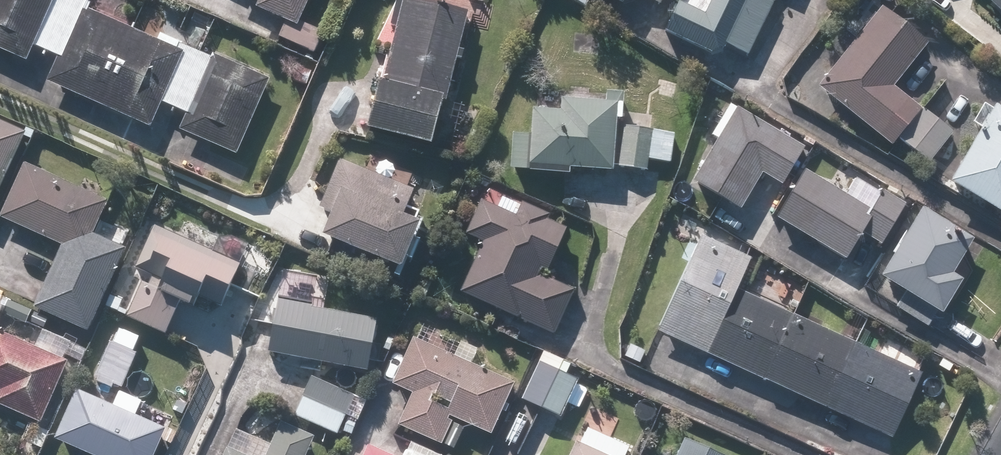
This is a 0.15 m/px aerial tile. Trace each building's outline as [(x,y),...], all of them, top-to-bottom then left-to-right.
[(86,15),(90,5),(78,0),(0,0),(0,53),(23,64),(30,49),(56,61),(46,84),(147,129),(158,106),(184,118),(178,132),(236,158),(269,85),(186,48),(182,58),(86,15)] [(295,29),(309,0),(248,0),(255,3),(252,10),(295,29)] [(626,11),(632,0),(606,0),(626,11)] [(655,11),(661,0),(635,0),(655,11)] [(748,59),(773,5),(763,0),(707,0),(700,16),(678,6),(664,37),(715,60),(721,47),(748,59)] [(974,7),(1000,33),(1000,0),(981,0),(974,7)] [(464,19),(395,2),(364,136),(433,152),(464,19)] [(927,167),(951,136),(891,88),(923,48),(877,11),(814,90),(889,150),(896,142),(927,167)] [(559,112),(528,111),(527,138),(509,137),(508,177),(570,179),(570,174),(609,176),(609,171),(647,172),(647,164),(671,165),(672,129),(621,127),(622,95),(602,94),(601,104),(560,102),(559,112)] [(941,174),(951,180),(945,189),(1000,221),(1000,115),(981,104),(969,125),(978,130),(959,163),(950,158),(941,174)] [(690,185),(737,213),(758,178),(779,190),(803,150),(728,107),(708,140),(714,144),(690,185)] [(23,137),(0,126),(0,186),(23,137)] [(305,239),(397,275),(417,226),(399,219),(411,190),(336,160),(305,239)] [(0,213),(0,222),(58,247),(30,309),(88,334),(100,306),(125,249),(95,235),(109,203),(21,164),(0,213)] [(881,249),(903,210),(852,180),(842,197),(801,173),(773,221),(846,262),(860,237),(881,249)] [(545,217),(500,197),(494,211),(477,203),(462,238),(478,245),(456,295),(553,338),(573,293),(541,279),(562,231),(543,223),(545,217)] [(933,315),(941,319),(961,284),(950,278),(971,242),(917,211),(876,282),(902,297),(894,310),(926,328),(933,315)] [(225,299),(240,265),(141,222),(103,307),(166,335),(178,309),(190,314),(202,288),(225,299)] [(751,261),(699,237),(653,336),(889,444),(921,376),(737,292),(751,261)] [(25,327),(31,313),(0,300),(0,316),(25,327)] [(275,304),(265,358),(365,376),(375,322),(275,304)] [(487,441),(512,385),(469,366),(475,353),(414,326),(373,420),(450,454),(461,429),(487,441)] [(132,355),(139,338),(118,329),(110,346),(105,343),(89,379),(120,393),(136,358),(132,355)] [(0,333),(0,411),(40,428),(68,362),(0,333)] [(579,380),(537,361),(517,404),(559,423),(579,380)] [(308,377),(290,419),(336,439),(354,397),(308,377)] [(113,394),(107,408),(72,392),(49,443),(76,454),(122,454),(128,442),(152,452),(155,445),(168,451),(178,427),(164,422),(166,417),(113,394)] [(231,434),(222,454),(304,454),(311,438),(278,424),(267,450),(231,434)] [(581,429),(569,454),(623,454),(626,449),(581,429)] [(681,442),(675,454),(709,454),(681,442)] [(405,443),(399,454),(431,454),(405,443)]
